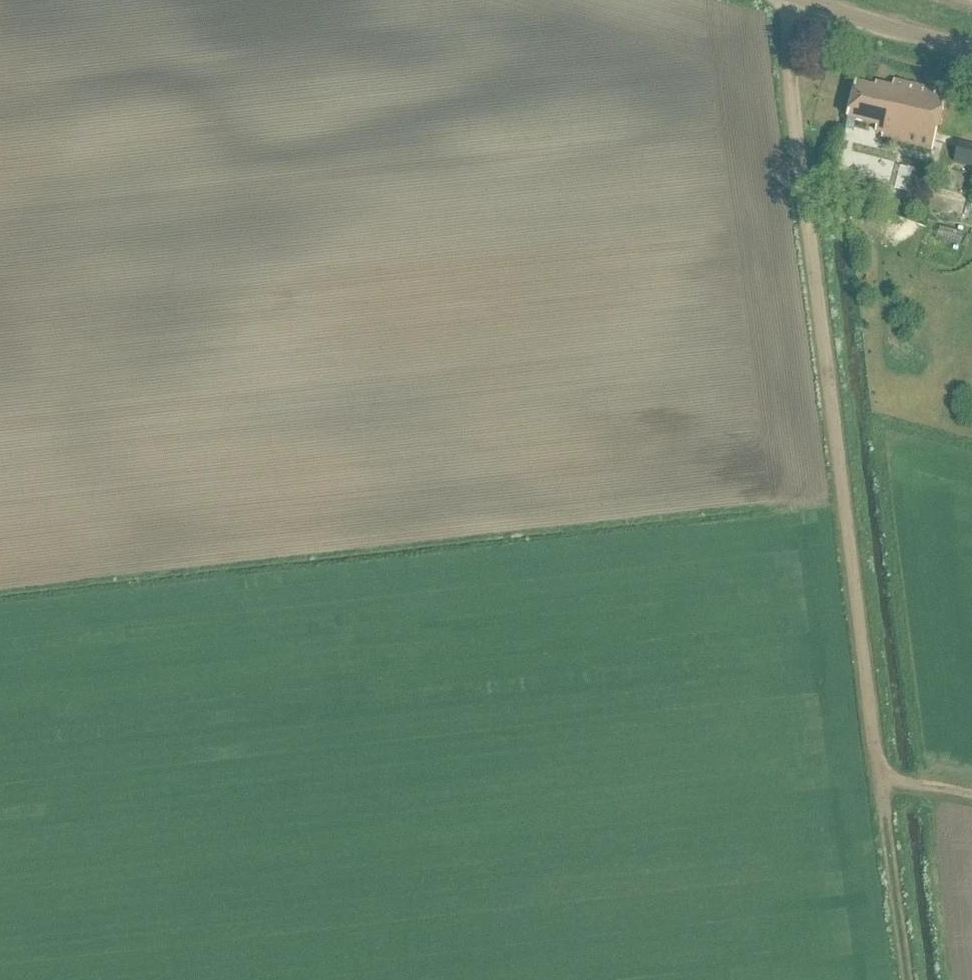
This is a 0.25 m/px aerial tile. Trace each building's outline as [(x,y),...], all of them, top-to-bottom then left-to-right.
[(876,134),(883,136),(882,140),(933,153),(947,96),(894,82),(892,89),(876,86),(875,90),(856,85),(847,121),(877,129),(876,134)] [(963,147),(956,161),(971,168),(971,151),(963,147)]
